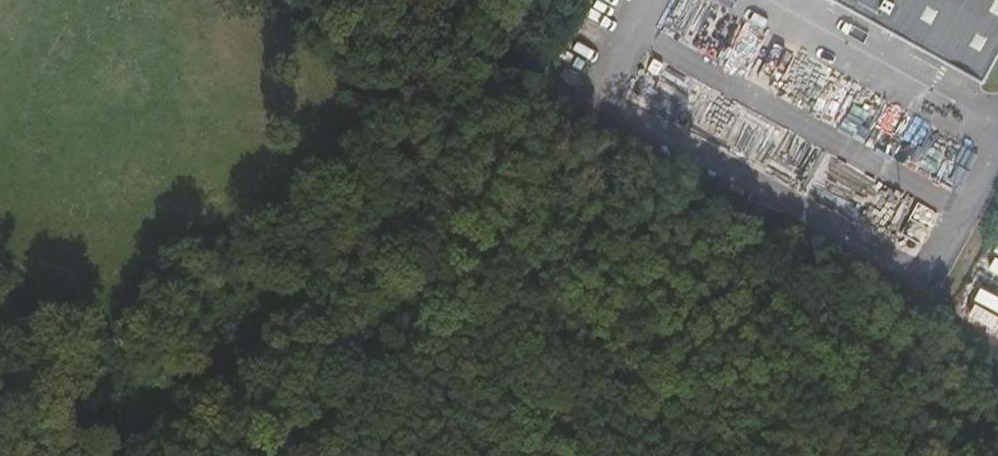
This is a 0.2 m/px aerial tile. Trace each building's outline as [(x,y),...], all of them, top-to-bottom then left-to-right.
[(983,84),(997,56),(997,0),(831,0),(983,84)]
